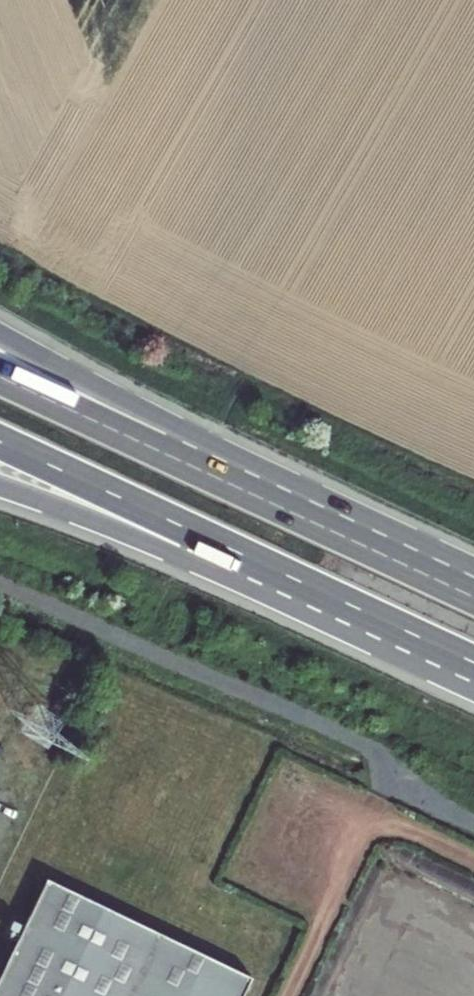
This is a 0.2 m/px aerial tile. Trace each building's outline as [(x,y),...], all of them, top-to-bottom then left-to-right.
[(51,880),(0,985),(0,995),(246,995),(255,978),(51,880)]
